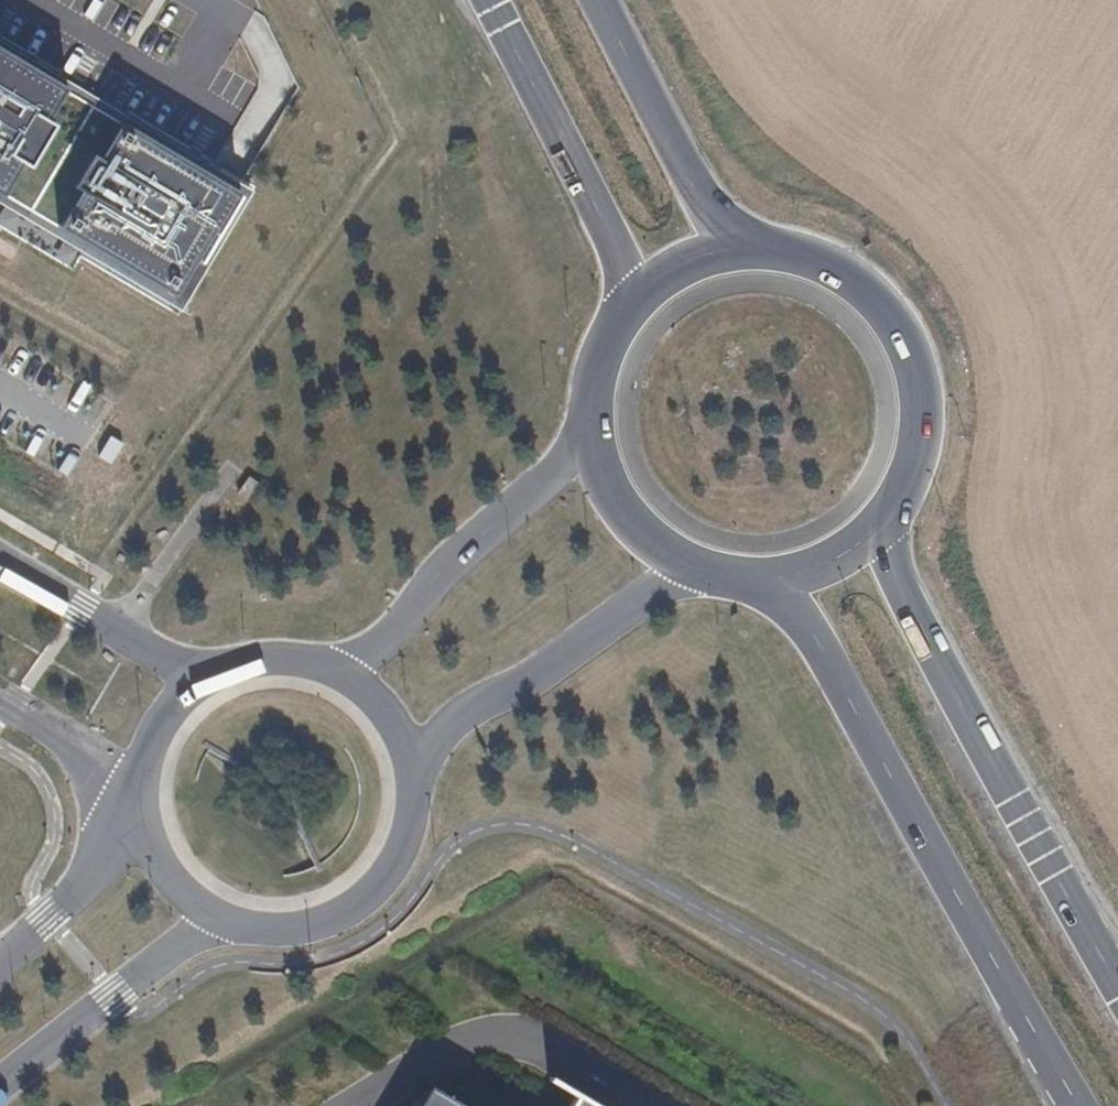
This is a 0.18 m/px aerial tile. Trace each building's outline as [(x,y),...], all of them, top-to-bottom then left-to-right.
[(0,50),(0,193),(3,195),(68,91),(0,50)] [(121,125),(59,229),(179,300),(240,196),(121,125)] [(95,497),(125,510),(154,441),(123,428),(95,497)] [(430,1084),(417,1105),(468,1105),(430,1084)] [(587,1095),(580,1105),(605,1105),(587,1095)]
